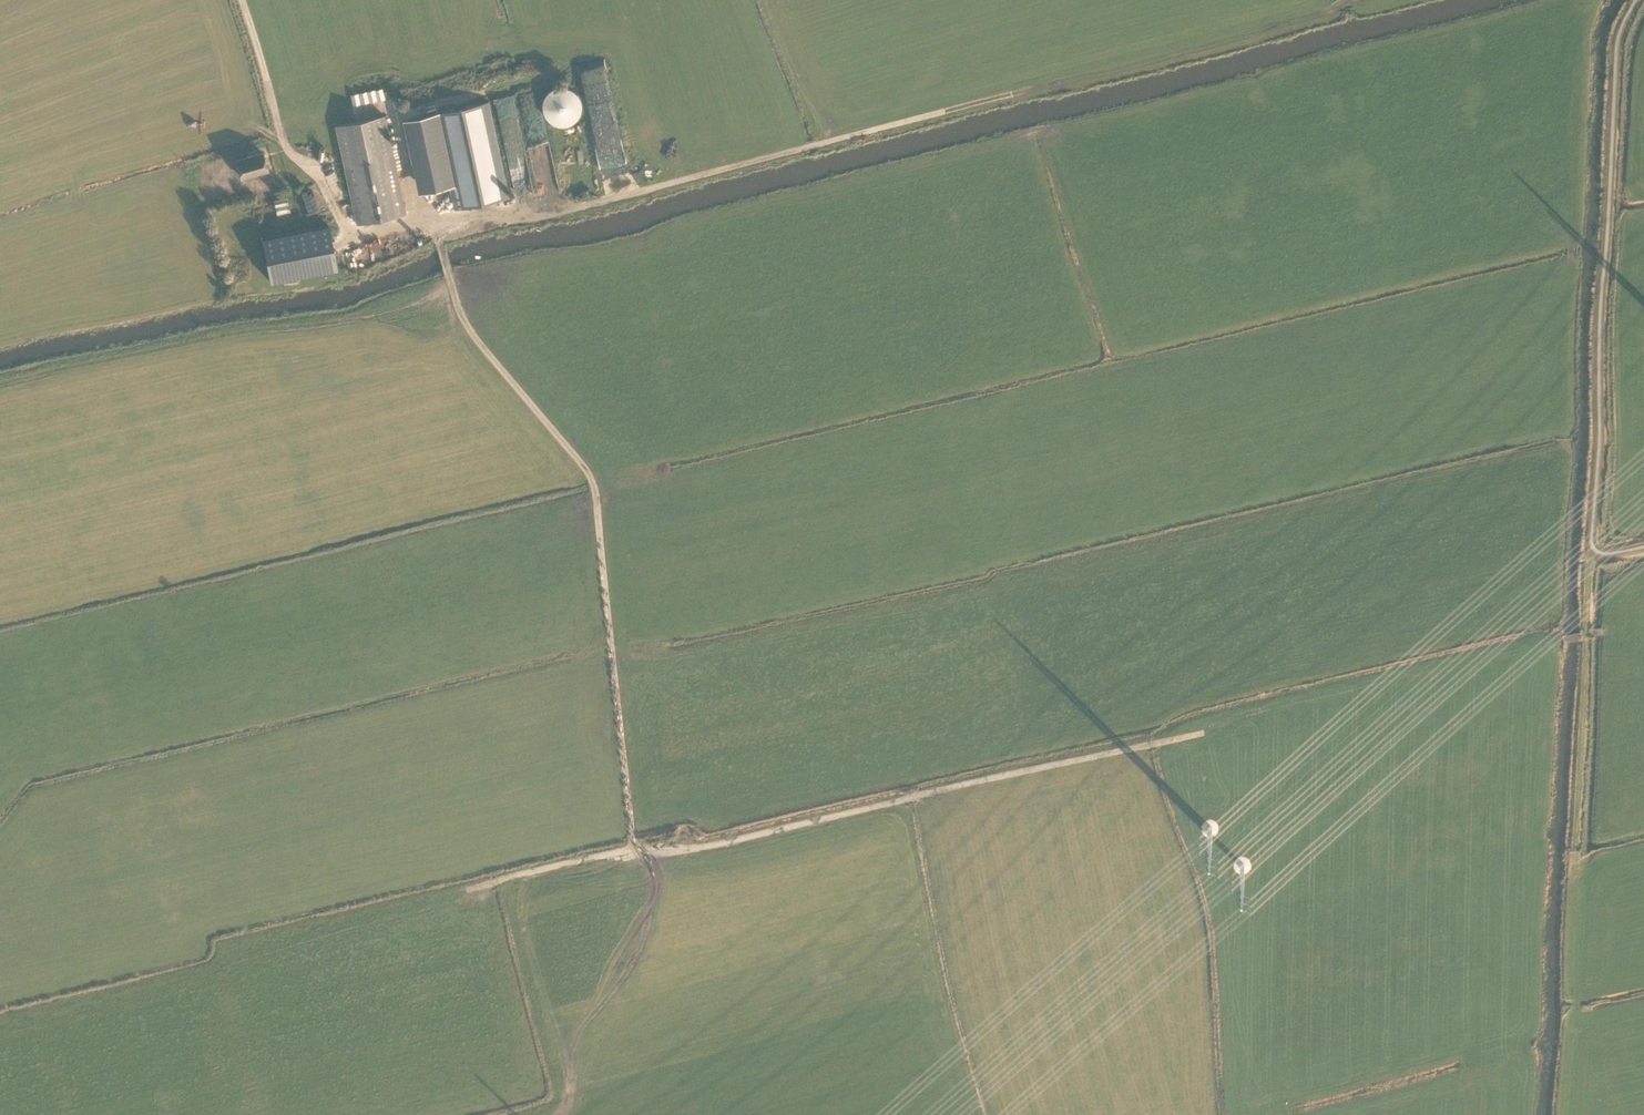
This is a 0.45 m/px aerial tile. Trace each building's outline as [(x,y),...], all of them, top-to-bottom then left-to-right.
[(564,86),(559,86),(554,87),(552,89),(548,92),(547,94),(545,96),(543,100),(543,105),(543,110),(545,114),(546,116),(550,120),(552,121),(554,123),(558,124),(561,124),(566,124),(568,124),(573,121),(575,120),(578,117),(580,112),(581,110),(582,105),(581,100),(580,98),(578,94),(576,92),(573,89),(571,88),(566,86),(564,86)] [(507,198),(487,101),(433,113),(409,118),(425,190),(449,185),(454,209),(507,198)] [(405,213),(384,115),(335,125),(356,224),(405,213)] [(268,170),(263,152),(246,157),(246,158),(236,161),(241,176),(251,173),(251,175),(268,170)] [(335,170),(338,184),(346,182),(342,168),(335,170)] [(328,225),(263,240),(272,283),(338,269),(328,225)]
